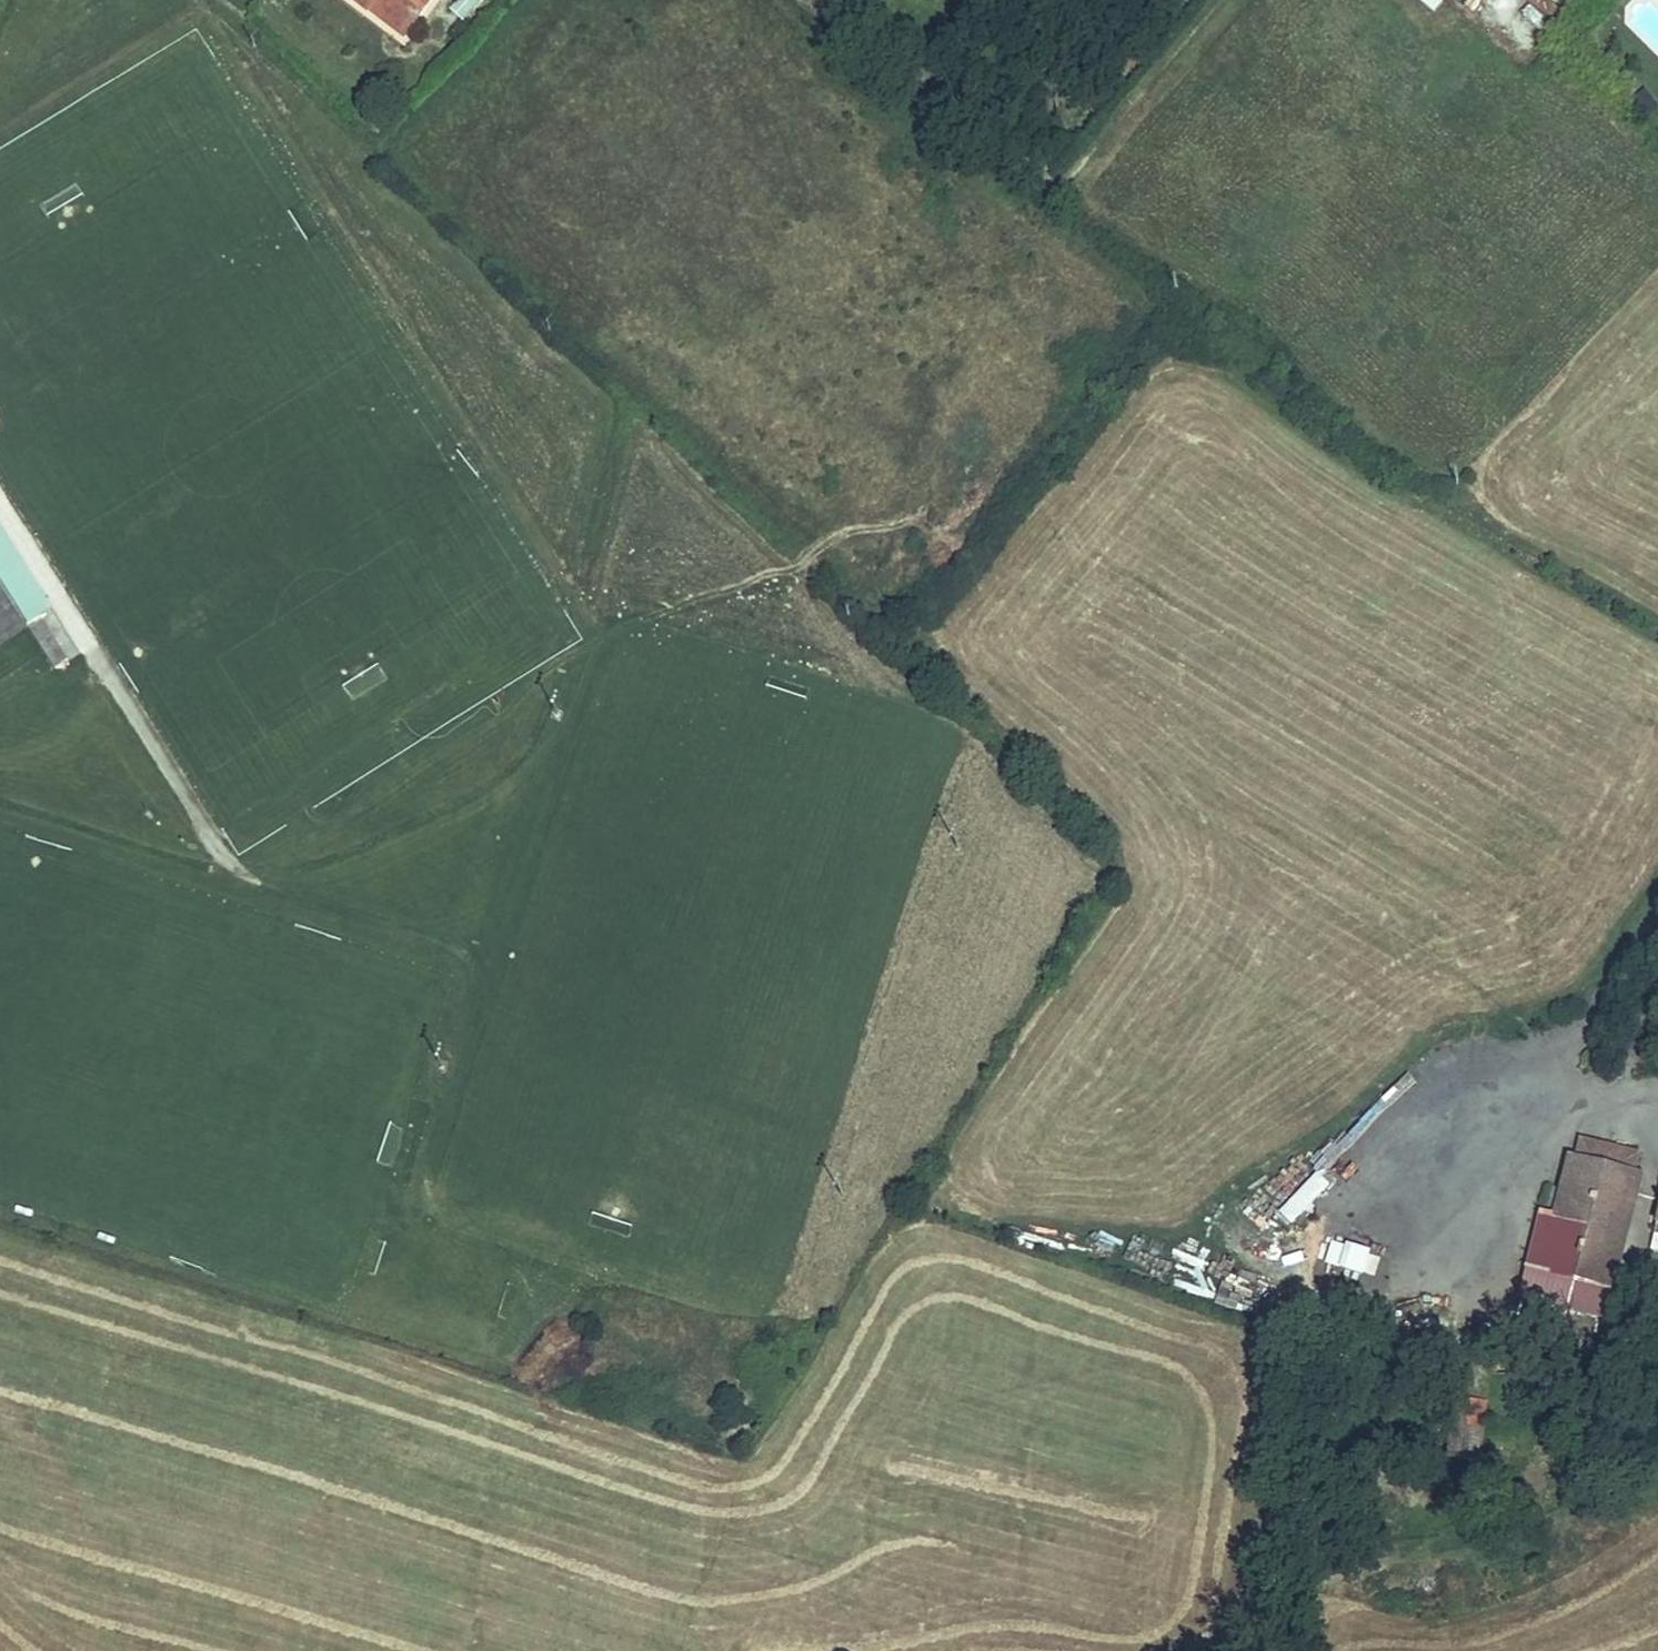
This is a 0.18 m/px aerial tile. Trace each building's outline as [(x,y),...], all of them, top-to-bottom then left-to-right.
[(409,34),(433,7),(424,0),(347,0),(366,16),(375,5),(409,34)] [(375,5),(366,16),(400,45),(409,34),(375,5)] [(27,630),(40,623),(48,618),(0,542),(0,587),(27,630)] [(40,623),(27,630),(54,676),(66,669),(40,623)] [(1646,1150),(1614,1295),(1646,1302),(1653,1268),(1657,1270),(1657,1153),(1646,1150)] [(1318,1168),(1275,1211),(1288,1224),(1331,1182),(1318,1168)] [(1536,1170),(1531,1188),(1584,1204),(1590,1186),(1536,1170)] [(1526,1311),(1561,1321),(1594,1206),(1584,1204),(1531,1188),(1523,1186),(1513,1221),(1499,1217),(1491,1242),(1505,1246),(1503,1252),(1533,1261),(1519,1309),(1526,1311)] [(1345,1246),(1341,1263),(1362,1269),(1367,1251),(1345,1246)] [(1533,1261),(1503,1252),(1490,1300),(1519,1309),(1533,1261)]
